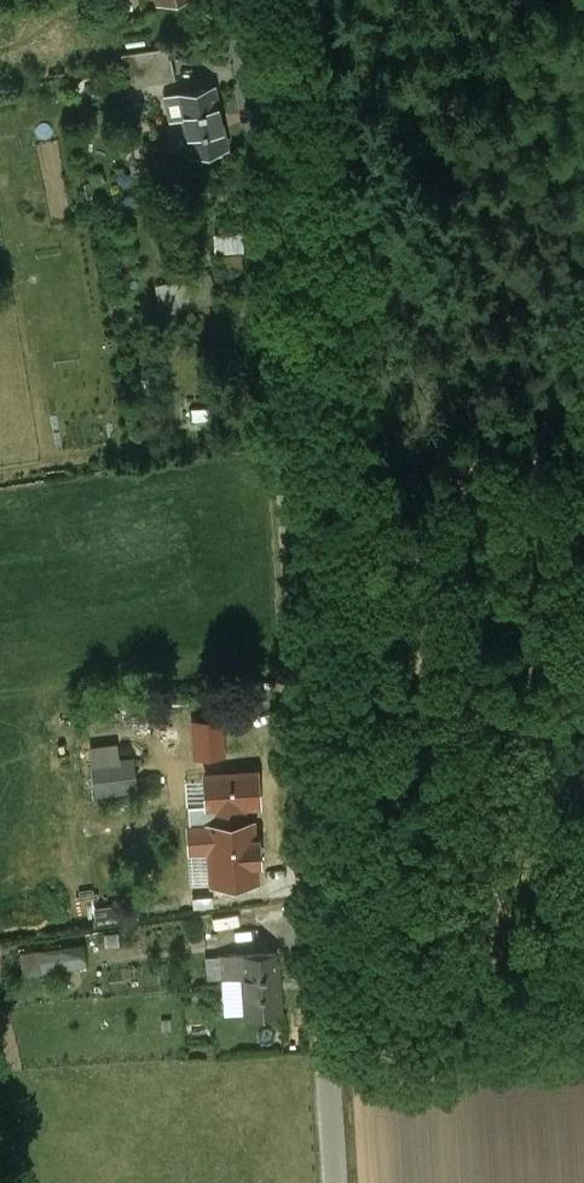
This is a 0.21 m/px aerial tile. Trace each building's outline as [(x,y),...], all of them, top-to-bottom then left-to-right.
[(168,48),(121,55),(126,90),(173,80),(168,48)] [(214,88),(177,96),(182,118),(190,155),(226,148),(214,88)] [(177,96),(166,99),(171,121),(182,118),(177,96)] [(243,253),(229,254),(230,268),(244,267),(243,253)] [(210,276),(156,288),(162,313),(216,301),(210,276)] [(225,721),(193,722),(194,759),(226,757),(225,721)] [(132,760),(93,765),(96,795),(135,790),(132,760)] [(266,798),(201,802),(203,825),(231,823),(234,860),(270,858),(266,798)] [(83,947),(20,956),(23,975),(86,966),(83,947)] [(277,953),(206,958),(208,980),(243,977),(245,1015),(281,1012),(277,953)]
